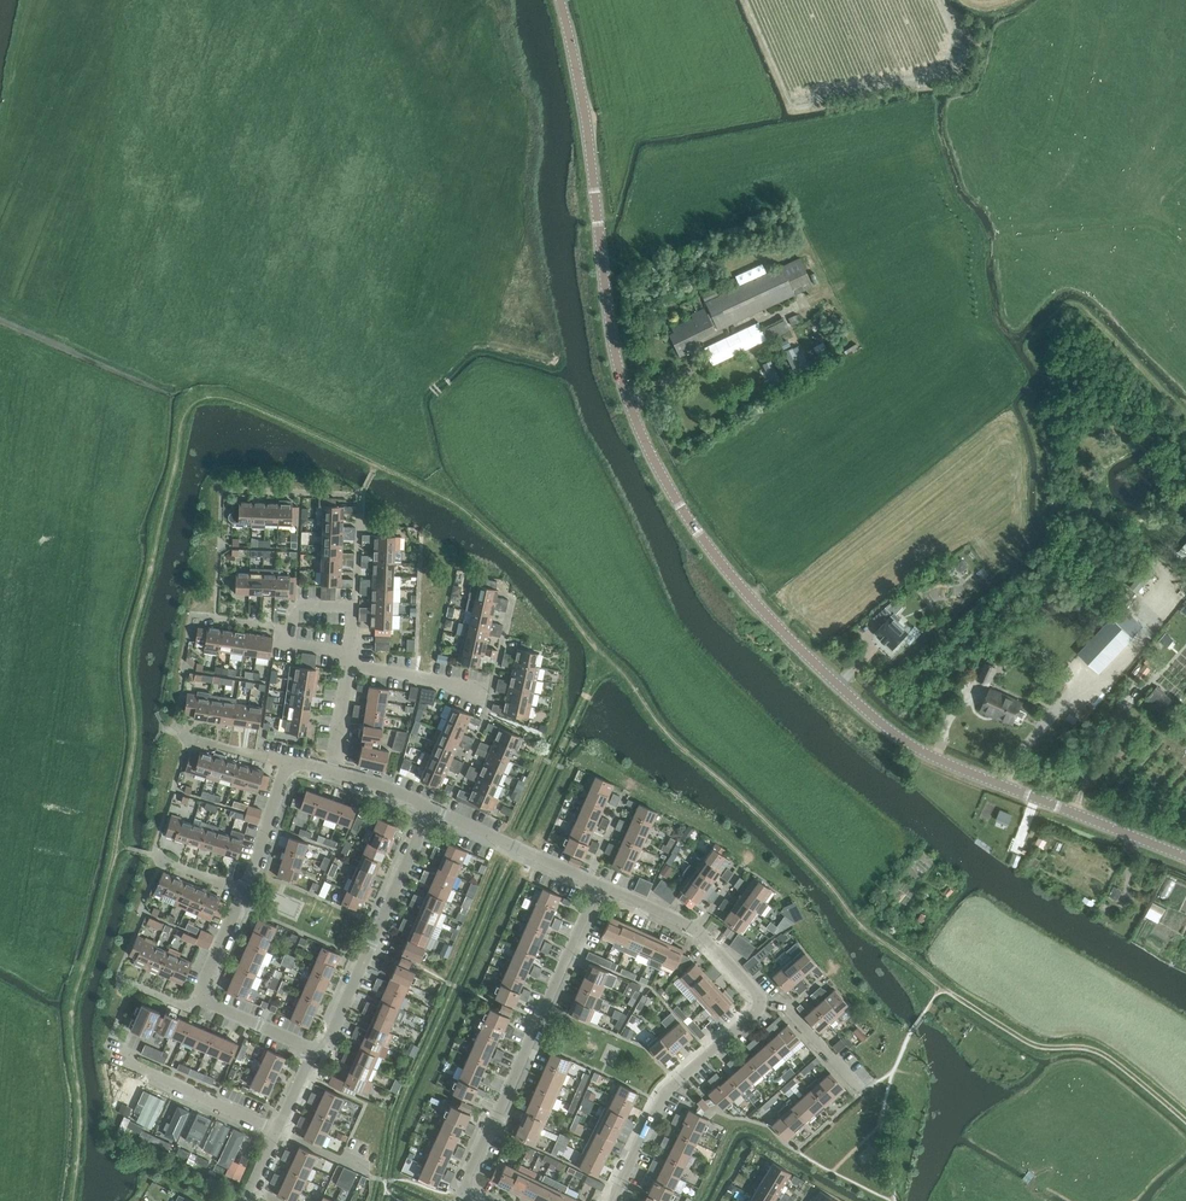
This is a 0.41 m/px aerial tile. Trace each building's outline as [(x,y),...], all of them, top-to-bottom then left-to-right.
[(717,330),(793,294),(811,285),(799,258),(704,303),(717,330)] [(679,355),(694,348),(690,339),(696,336),(701,334),(702,337),(714,331),(703,308),(691,314),(693,318),(672,328),(674,332),(669,335),(679,355)] [(788,318),(791,325),(800,321),(796,314),(788,318)] [(768,339),(770,338),(788,330),(783,320),(763,329),(768,339)] [(786,340),(779,343),(782,349),(789,346),(786,340)] [(322,518),(343,519),(343,512),(355,513),(356,506),(335,505),(335,498),(318,498),(318,506),(323,506),(322,518)] [(278,503),(277,524),(291,524),(297,524),(298,506),(292,506),(292,504),(291,504),(291,500),(284,500),(278,500),(278,503)] [(232,522),(251,523),(252,502),(239,501),(238,502),(232,502),(232,512),(230,513),(228,515),(228,518),(229,520),(232,522)] [(252,502),(251,523),(251,528),(264,529),(264,523),(265,502),(252,502)] [(264,523),(277,524),(278,503),(265,502),(264,523)] [(355,533),(355,527),(343,526),(343,519),(322,518),(322,532),(355,533)] [(374,541),(373,548),(399,550),(399,536),(395,536),(395,531),(384,530),(384,535),(362,534),(361,540),(374,541)] [(321,544),(342,545),(342,539),(354,539),(355,533),(322,532),(321,544)] [(354,553),(342,552),(342,545),(321,544),(321,558),(353,559),(354,553)] [(361,554),(361,561),(394,562),(401,563),(402,550),(399,550),(373,548),(373,555),(361,554)] [(320,570),(341,571),(341,565),(353,565),(353,559),(321,558),(320,570)] [(962,559),(956,565),(960,570),(964,570),(968,566),(962,559)] [(393,575),(394,562),(361,561),(360,567),(372,568),(372,574),(393,575)] [(261,594),(262,573),(262,568),(249,568),(249,573),(248,593),(261,594)] [(262,573),(261,594),(274,594),(275,569),(262,568),(262,573)] [(274,597),(288,598),(294,598),(295,593),(295,576),(289,576),(289,574),(281,574),(281,569),(275,569),(274,594),(274,597)] [(341,571),(320,570),(320,584),(321,584),(328,585),(335,585),(352,586),(353,579),(341,579),(341,571)] [(235,593),(248,593),(249,573),(235,572),(235,593)] [(360,580),(360,587),(400,589),(400,576),(393,575),(372,574),(372,581),(360,580)] [(507,605),(508,599),(496,596),(498,589),(495,589),(497,581),(475,576),(473,584),(471,586),(468,597),(507,605)] [(455,594),(459,595),(461,587),(453,585),(451,593),(455,594)] [(360,587),(359,593),(371,594),(371,600),(399,602),(400,602),(401,589),(400,589),(360,587)] [(494,609),(505,611),(507,605),(468,597),(465,609),(472,611),(492,615),(494,609)] [(886,607),(873,618),(881,625),(891,614),(892,614),(894,612),(896,613),(903,606),(895,598),(886,607)] [(359,606),(359,613),(365,613),(391,614),(398,615),(399,602),(371,600),(371,607),(359,606)] [(1176,615),(1181,620),(1185,615),(1185,603),(1176,615)] [(1112,617),(1079,652),(1100,672),(1133,637),(1142,626),(1122,607),(1112,617)] [(472,611),(469,624),(501,631),(502,624),(491,622),(492,615),(472,611)] [(881,625),(874,633),(892,650),(903,638),(909,643),(910,644),(921,633),(914,626),(910,631),(898,620),(901,618),(896,613),(894,612),(892,614),(891,614),(881,625)] [(365,613),(365,619),(370,620),(370,627),(375,627),(375,634),(389,635),(390,628),(391,628),(391,614),(365,613)] [(500,637),(501,631),(469,624),(465,623),(463,635),(486,641),(488,634),(500,637)] [(197,627),(194,646),(196,646),(196,645),(202,646),(202,647),(204,647),(203,653),(216,655),(217,649),(220,629),(207,627),(206,629),(197,627)] [(233,631),(220,629),(217,649),(230,651),(233,631)] [(243,653),(246,633),(233,631),(230,651),(243,653)] [(1166,632),(1159,640),(1165,644),(1171,637),(1166,632)] [(246,633),(243,653),(256,655),(259,635),(246,633)] [(269,657),(273,637),(259,635),(256,655),(269,657)] [(497,650),(485,647),(486,641),(463,635),(460,648),(495,656),(497,650)] [(415,650),(415,638),(408,638),(407,649),(415,650)] [(375,642),(374,649),(389,650),(389,642),(375,642)] [(517,648),(514,661),(534,666),(537,653),(531,651),(532,646),(521,643),(519,649),(517,648)] [(482,659),(494,662),(495,656),(460,648),(457,662),(481,667),(482,659)] [(302,652),(300,666),(307,667),(309,653),(302,652)] [(316,654),(309,653),(307,667),(314,669),(316,654)] [(438,654),(437,660),(445,662),(447,663),(448,656),(438,654)] [(514,661),(511,674),(536,679),(539,667),(534,666),(514,661)] [(989,686),(996,668),(986,664),(978,681),(989,686)] [(290,665),(288,678),(313,682),(316,683),(317,674),(314,673),(315,669),(314,669),(307,667),(300,666),(295,666),(290,665)] [(1145,665),(1134,679),(1140,684),(1152,670),(1145,665)] [(498,678),(497,684),(533,692),(536,679),(511,674),(510,680),(498,678)] [(288,678),(286,691),(291,692),(311,695),(312,692),(315,692),(316,683),(313,682),(288,678)] [(507,692),(505,699),(530,705),(533,692),(497,684),(495,690),(507,692)] [(369,685),(367,699),(386,702),(388,688),(369,685)] [(408,700),(415,701),(418,687),(410,685),(408,700)] [(1157,685),(1150,694),(1165,707),(1172,698),(1157,685)] [(419,702),(426,703),(428,689),(421,687),(419,702)] [(428,689),(426,703),(433,704),(436,690),(428,689)] [(1013,722),(1021,703),(991,689),(981,710),(991,714),(992,712),(1013,722)] [(187,693),(183,714),(193,715),(193,717),(206,719),(210,694),(210,693),(198,691),(197,695),(187,693)] [(286,691),(284,704),(309,708),(311,695),(286,691)] [(219,721),(223,696),(210,694),(206,719),(219,721)] [(232,723),(235,703),(236,698),(223,696),(219,721),(232,723)] [(365,712),(384,715),(386,702),(367,699),(365,712)] [(492,703),(491,710),(528,718),(530,705),(505,699),(504,706),(492,703)] [(235,703),(232,723),(245,725),(248,705),(235,703)] [(445,703),(439,716),(446,719),(462,725),(465,727),(468,721),(473,723),(479,726),(481,719),(478,718),(476,717),(470,714),(462,711),(451,706),(445,703)] [(284,704),(282,717),(307,721),(309,708),(284,704)] [(248,705),(245,725),(258,728),(262,707),(248,705)] [(417,708),(414,719),(419,720),(422,709),(417,708)] [(365,712),(363,724),(382,727),(384,715),(365,712)] [(279,718),(277,730),(285,731),(305,734),(308,735),(310,725),(307,725),(307,721),(282,717),(279,718)] [(473,738),(467,735),(462,733),(465,727),(446,719),(441,730),(471,744),(473,738)] [(494,739),(513,748),(517,750),(522,737),(488,722),(485,728),(496,733),(494,739)] [(363,724),(360,738),(380,741),(382,727),(363,724)] [(1062,732),(1065,735),(1070,729),(1066,726),(1061,731),(1062,732)] [(431,740),(435,742),(455,751),(457,744),(468,749),(471,744),(441,730),(436,728),(431,740)] [(406,731),(396,730),(391,748),(401,751),(406,731)] [(477,747),(483,749),(507,760),(513,748),(494,739),(491,746),(480,741),(477,747)] [(455,751),(435,742),(430,754),(460,767),(463,762),(452,757),(455,751)] [(384,769),(386,760),(388,750),(361,744),(357,763),(384,769)] [(483,749),(477,747),(475,752),(481,755),(483,749)] [(483,749),(481,755),(486,757),(483,763),(502,772),(507,760),(483,749)] [(185,770),(189,772),(206,777),(213,755),(199,751),(197,758),(189,755),(185,770)] [(419,764),(425,766),(444,775),(447,768),(458,773),(460,767),(430,754),(425,752),(419,764)] [(213,755),(206,777),(218,781),(220,777),(225,759),(226,756),(219,754),(218,756),(213,755)] [(403,757),(400,767),(407,770),(411,761),(403,757)] [(238,762),(225,759),(220,777),(232,781),(238,762)] [(243,789),(250,766),(238,762),(232,781),(231,785),(243,789)] [(502,772),(483,763),(480,769),(469,765),(467,770),(497,783),(502,772)] [(265,790),(268,778),(269,776),(262,774),(263,770),(250,766),(243,789),(256,793),(258,788),(265,790)] [(444,775),(425,766),(420,779),(439,787),(444,775)] [(473,787),(492,795),(497,783),(467,770),(464,776),(475,781),(473,787)] [(589,788),(607,796),(613,784),(595,776),(589,788)] [(444,789),(450,792),(452,785),(447,783),(444,789)] [(186,784),(185,787),(184,791),(190,793),(192,786),(186,784)] [(473,787),(470,793),(465,791),(462,790),(459,789),(456,795),(492,810),(497,798),(492,795),(473,787)] [(584,800),(602,808),(607,796),(589,788),(584,800)] [(213,800),(214,794),(202,790),(200,796),(213,800)] [(306,790),(299,808),(312,813),(319,794),(306,790)] [(613,793),(611,798),(618,801),(620,796),(613,793)] [(319,794),(312,813),(324,817),(331,799),(319,794)] [(456,795),(455,799),(462,802),(490,815),(492,810),(456,795)] [(290,806),(297,808),(298,808),(300,800),(293,797),(290,806)] [(615,806),(618,801),(611,798),(608,803),(615,806)] [(324,817),(336,821),(343,803),(331,799),(324,817)] [(579,812),(597,820),(602,808),(584,800),(579,812)] [(239,801),(238,807),(246,810),(248,805),(248,804),(239,801)] [(336,821),(349,826),(356,807),(343,803),(336,821)] [(638,803),(633,816),(650,824),(656,811),(638,803)] [(246,810),(246,812),(259,816),(261,809),(248,805),(246,810)] [(504,806),(502,813),(509,816),(511,812),(512,810),(504,806)] [(1000,811),(997,819),(1009,823),(1012,815),(1000,811)] [(244,819),(248,820),(257,823),(259,816),(246,812),(245,815),(244,819)] [(579,812),(573,824),(591,832),(597,820),(579,812)] [(192,823),(179,820),(180,817),(171,814),(164,835),(173,837),(173,838),(186,842),(192,823)] [(362,819),(356,816),(354,822),(360,825),(362,819)] [(633,816),(627,828),(645,836),(650,824),(633,816)] [(602,817),(600,822),(607,825),(609,820),(602,817)] [(192,823),(186,842),(199,846),(206,822),(201,821),(201,820),(194,818),(193,823),(192,823)] [(372,830),(390,838),(396,825),(378,818),(372,830)] [(206,850),(207,848),(211,849),(217,831),(218,826),(206,822),(199,846),(200,846),(199,848),(206,850)] [(351,828),(357,830),(360,825),(354,822),(351,828)] [(573,824),(568,836),(586,843),(591,832),(573,824)] [(684,841),(693,829),(687,825),(679,838),(684,841)] [(303,836),(306,830),(300,828),(297,834),(303,836)] [(362,840),(367,842),(385,850),(386,847),(389,848),(393,839),(390,838),(372,830),(367,828),(362,840)] [(622,840),(640,848),(645,836),(627,828),(622,840)] [(217,831),(211,849),(224,853),(229,835),(217,831)] [(224,853),(237,857),(243,839),(229,835),(224,853)] [(568,836),(563,848),(566,850),(582,857),(585,849),(588,844),(586,843),(568,836)] [(288,837),(284,850),(303,856),(305,849),(307,843),(288,837)] [(330,839),(328,845),(335,847),(337,841),(330,839)] [(617,852),(635,860),(640,848),(622,840),(617,852)] [(352,843),(345,841),(343,846),(349,849),(352,843)] [(367,842),(362,854),(380,862),(385,850),(367,842)] [(466,851),(448,843),(445,850),(434,845),(432,851),(438,853),(443,856),(461,864),(466,851)] [(710,845),(702,856),(720,870),(728,859),(722,855),(726,850),(716,843),(712,847),(710,845)] [(342,849),(341,852),(347,854),(349,849),(343,846),(342,849)] [(284,850),(281,863),(299,868),(303,856),(284,850)] [(429,857),(435,859),(438,853),(432,851),(429,857)] [(672,851),(668,856),(673,859),(677,854),(672,851)] [(617,852),(611,864),(629,872),(635,860),(617,852)] [(362,854),(359,860),(353,857),(350,863),(357,866),(375,874),(380,862),(362,854)] [(322,861),(327,864),(330,858),(324,855),(322,861)] [(570,855),(567,860),(577,865),(580,859),(570,855)] [(438,868),(456,875),(461,864),(443,856),(438,868)] [(702,856),(694,867),(713,880),(720,870),(702,856)] [(327,864),(322,861),(319,867),(325,869),(327,864)] [(329,868),(335,871),(338,865),(332,862),(329,868)] [(295,882),(299,868),(281,863),(277,876),(295,882)] [(718,893),(708,886),(713,880),(694,867),(689,863),(688,865),(683,872),(682,874),(687,878),(714,898),(718,893)] [(666,864),(663,867),(669,872),(672,868),(666,864)] [(357,866),(351,878),(369,886),(375,874),(357,866)] [(335,871),(329,868),(327,874),(333,876),(335,871)] [(450,887),(456,875),(438,868),(435,874),(424,869),(421,875),(450,887)] [(726,868),(723,872),(730,876),(733,872),(726,868)] [(164,893),(176,898),(184,881),(162,871),(152,895),(161,899),(164,893)] [(730,876),(723,872),(720,876),(726,881),(730,876)] [(421,875),(419,880),(430,885),(427,892),(445,899),(450,887),(421,875)] [(640,892),(645,879),(638,876),(633,889),(640,892)] [(753,877),(749,883),(739,877),(736,881),(764,901),(772,890),(753,877)] [(351,878),(346,890),(364,898),(366,895),(368,896),(372,887),(369,886),(351,878)] [(680,890),(676,896),(691,907),(695,901),(697,902),(702,895),(711,902),(714,898),(687,878),(679,889),(680,890)] [(645,879),(640,892),(646,894),(651,881),(645,879)] [(658,895),(667,883),(661,879),(652,891),(658,895)] [(184,881),(176,898),(173,905),(185,910),(188,904),(196,886),(184,881)] [(736,881),(733,885),(742,892),(738,898),(756,912),(760,915),(768,904),(764,901),(736,881)] [(313,882),(310,888),(316,890),(318,885),(313,882)] [(658,895),(664,899),(672,887),(667,883),(658,895)] [(196,886),(188,904),(185,910),(197,915),(207,891),(196,886)] [(319,892),(318,895),(324,897),(327,889),(321,887),(319,892)] [(664,899),(670,903),(678,891),(672,887),(664,899)] [(537,900),(555,908),(560,896),(542,888),(537,900)] [(359,910),(364,898),(346,890),(341,902),(359,910)] [(220,897),(207,891),(197,915),(209,921),(213,913),(219,916),(225,903),(219,900),(220,897)] [(424,898),(413,893),(411,899),(440,912),(445,899),(427,892),(424,898)] [(724,898),(721,902),(725,905),(727,907),(730,909),(748,922),(756,912),(738,898),(733,905),(730,902),(724,898)] [(408,905),(419,910),(417,916),(435,924),(440,912),(411,899),(408,905)] [(531,912),(549,920),(555,908),(537,900),(531,912)] [(463,901),(461,906),(467,909),(470,903),(463,901)] [(1153,901),(1146,915),(1160,922),(1167,908),(1153,901)] [(724,911),(727,907),(721,902),(718,907),(724,911)] [(788,910),(783,906),(780,911),(794,921),(802,917),(797,906),(788,910)] [(153,907),(151,913),(157,916),(159,910),(153,907)] [(741,933),(748,922),(730,909),(722,920),(741,933)] [(526,924),(544,932),(549,920),(531,912),(526,924)] [(917,920),(922,923),(926,915),(921,912),(917,920)] [(169,914),(167,918),(167,920),(173,923),(175,917),(169,914)] [(403,917),(400,923),(429,935),(435,924),(417,916),(414,922),(403,917)] [(610,916),(601,937),(613,942),(623,922),(610,916)] [(146,922),(146,923),(159,929),(159,928),(162,930),(165,924),(149,917),(146,922)] [(258,918),(252,931),(270,939),(276,926),(258,918)] [(623,922),(613,942),(612,946),(624,951),(634,927),(623,922)] [(190,931),(193,925),(187,923),(184,928),(190,931)] [(398,928),(409,933),(406,939),(424,947),(429,935),(400,923),(398,928)] [(171,927),(165,924),(162,930),(169,932),(171,927)] [(544,932),(526,924),(521,936),(539,944),(544,932)] [(193,925),(190,931),(196,934),(198,928),(193,925)] [(729,938),(734,932),(727,926),(722,933),(729,938)] [(637,953),(646,933),(634,927),(624,951),(635,957),(637,953)] [(198,929),(195,935),(208,941),(211,934),(198,929)] [(265,951),(270,939),(252,931),(247,943),(265,951)] [(183,932),(180,937),(186,940),(189,934),(183,932)] [(784,932),(776,936),(781,942),(788,937),(784,932)] [(294,941),(297,935),(291,933),(289,939),(294,941)] [(658,938),(646,933),(637,953),(649,958),(658,938)] [(192,943),(192,942),(195,937),(189,934),(186,940),(192,943)] [(743,938),(737,934),(729,945),(734,950),(743,938)] [(130,951),(129,954),(135,957),(135,958),(133,963),(145,968),(147,964),(155,946),(156,943),(145,938),(144,939),(137,935),(130,951)] [(192,942),(206,948),(208,941),(195,935),(195,937),(192,942)] [(649,958),(647,963),(659,968),(661,964),(670,943),(664,941),(666,938),(659,935),(658,938),(649,958)] [(515,948),(533,956),(539,944),(521,936),(515,948)] [(306,939),(300,937),(298,943),(304,945),(306,939)] [(743,938),(734,950),(740,954),(749,942),(743,938)] [(406,939),(401,952),(419,960),(424,947),(406,939)] [(791,953),(801,946),(797,941),(787,948),(791,953)] [(749,942),(740,954),(746,958),(754,946),(749,942)] [(772,947),(768,942),(763,946),(768,951),(772,947)] [(260,963),(265,951),(247,943),(242,955),(260,963)] [(670,943),(661,964),(673,969),(675,967),(680,969),(689,957),(681,953),(682,949),(670,943)] [(147,964),(145,968),(157,973),(159,969),(167,951),(155,946),(147,964)] [(321,946),(316,959),(334,966),(340,954),(321,946)] [(790,956),(805,973),(811,968),(818,976),(822,973),(815,964),(800,947),(790,956)] [(159,969),(157,973),(169,978),(171,974),(179,956),(180,953),(168,948),(167,951),(159,969)] [(439,954),(446,957),(449,952),(442,948),(439,954)] [(510,960),(528,968),(533,956),(515,948),(510,960)] [(606,958),(593,953),(588,951),(585,958),(603,965),(606,958)] [(285,952),(282,958),(288,961),(291,955),(285,952)] [(255,974),(260,963),(242,955),(237,967),(255,974)] [(288,961),(294,963),(297,957),(291,955),(288,961)] [(411,960),(400,955),(398,960),(409,965),(411,960)] [(747,970),(758,960),(753,955),(742,964),(747,970)] [(171,974),(169,978),(182,984),(184,980),(191,962),(179,956),(171,974)] [(805,973),(790,956),(780,965),(802,990),(806,987),(799,978),(805,973)] [(678,978),(687,988),(704,973),(695,963),(694,963),(689,957),(680,969),(683,973),(678,978)] [(282,958),(280,964),(286,966),(288,961),(282,958)] [(603,965),(609,968),(612,961),(606,958),(603,965)] [(311,970),(329,978),(334,966),(316,959),(311,970)] [(505,972),(523,980),(528,968),(510,960),(505,972)] [(758,960),(747,970),(752,975),(763,966),(758,960)] [(286,966),(292,969),(294,963),(288,961),(286,966)] [(396,963),(390,976),(409,983),(414,971),(396,963)] [(589,963),(584,976),(604,985),(611,988),(617,975),(610,972),(589,963)] [(770,974),(778,984),(784,991),(791,985),(798,994),(802,990),(780,965),(770,974)] [(231,978),(249,986),(255,974),(237,967),(231,978)] [(305,982),(324,990),(329,978),(311,970),(305,982)] [(509,988),(518,991),(523,980),(505,972),(500,984),(509,988)] [(687,988),(696,997),(713,982),(704,973),(687,988)] [(256,975),(252,986),(257,989),(262,978),(256,975)] [(270,981),(276,984),(278,978),(273,975),(270,981)] [(383,979),(380,985),(385,988),(403,995),(409,983),(390,976),(389,980),(388,982),(383,979)] [(604,985),(584,976),(579,988),(599,997),(604,985)] [(377,977),(374,983),(380,985),(383,979),(377,977)] [(226,991),(244,999),(249,986),(231,978),(226,991)] [(280,986),(286,988),(288,982),(283,980),(280,986)] [(318,1002),(324,990),(305,982),(300,994),(318,1002)] [(713,982),(696,997),(705,1007),(721,992),(713,982)] [(377,991),(380,985),(374,983),(372,988),(377,991)] [(500,984),(494,996),(513,1005),(517,997),(519,992),(518,991),(509,988),(500,984)] [(661,986),(656,990),(661,995),(664,990),(661,986)] [(816,990),(838,1015),(848,1006),(834,989),(827,995),(820,986),(816,990)] [(385,988),(380,999),(398,1007),(403,995),(385,988)] [(574,1000),(594,1009),(598,1010),(598,1009),(600,1009),(602,1003),(602,1002),(603,998),(599,997),(579,988),(574,1000)] [(631,996),(635,999),(639,992),(635,990),(631,996)] [(721,992),(705,1007),(711,1014),(707,1018),(710,1021),(731,1002),(727,998),(729,996),(724,990),(721,992)] [(812,993),(819,1002),(814,1007),(829,1024),(838,1015),(816,990),(812,993)] [(313,1014),(318,1002),(300,994),(295,1006),(313,1014)] [(639,1001),(643,1003),(647,996),(643,994),(639,1001)] [(627,1003),(632,1006),(635,999),(631,996),(627,1003)] [(261,999),(259,1005),(265,1008),(267,1002),(261,999)] [(380,999),(375,1011),(393,1019),(400,1022),(405,1010),(398,1007),(380,999)] [(589,1021),(594,1009),(574,1000),(568,1012),(589,1021)] [(364,1007),(370,1009),(372,1003),(366,1001),(364,1007)] [(639,1010),(643,1003),(639,1001),(635,1007),(639,1010)] [(511,1007),(501,1003),(498,1008),(509,1013),(511,1007)] [(153,1024),(159,1011),(141,1004),(135,1016),(153,1024)] [(278,1007),(272,1004),(270,1010),(275,1013),(278,1007)] [(796,1007),(804,1016),(818,1033),(829,1024),(814,1007),(807,1012),(805,1009),(800,1004),(796,1007)] [(677,1005),(673,1008),(678,1014),(682,1011),(677,1005)] [(308,1027),(313,1014),(295,1006),(289,1019),(308,1027)] [(364,1007),(361,1012),(367,1015),(370,1009),(364,1007)] [(489,1007),(484,1020),(502,1028),(501,1028),(503,1029),(505,1024),(509,1016),(489,1007)] [(375,1011),(369,1024),(388,1031),(393,1019),(375,1011)] [(678,1014),(683,1020),(687,1017),(682,1011),(678,1014)] [(169,1035),(177,1017),(164,1012),(156,1030),(169,1035)] [(623,1021),(626,1015),(622,1012),(618,1019),(623,1021)] [(671,1012),(661,1021),(667,1028),(681,1045),(692,1036),(677,1019),(671,1012)] [(631,1014),(627,1020),(632,1023),(636,1016),(631,1014)] [(135,1016),(130,1028),(130,1029),(148,1037),(153,1024),(135,1016)] [(181,1041),(189,1023),(177,1017),(169,1035),(181,1041)] [(619,1028),(623,1021),(618,1019),(614,1026),(619,1028)] [(692,1019),(687,1024),(699,1039),(705,1034),(692,1019)] [(496,1040),(501,1028),(502,1028),(484,1020),(478,1032),(496,1040)] [(773,1021),(769,1024),(774,1030),(778,1027),(773,1021)] [(360,1034),(364,1035),(364,1036),(382,1043),(387,1045),(392,1033),(388,1031),(369,1024),(366,1022),(360,1034)] [(181,1041),(193,1046),(201,1028),(189,1023),(181,1041)] [(769,1024),(765,1028),(770,1034),(774,1030),(769,1024)] [(800,1039),(787,1024),(777,1033),(790,1048),(800,1039)] [(356,1025),(353,1031),(359,1033),(361,1028),(356,1025)] [(205,1051),(213,1033),(201,1028),(193,1046),(205,1051)] [(626,1028),(623,1036),(630,1039),(633,1031),(626,1028)] [(657,1037),(672,1054),(681,1045),(667,1028),(657,1037)] [(353,1031),(351,1037),(356,1039),(359,1033),(353,1031)] [(491,1051),(496,1040),(478,1032),(473,1044),(491,1051)] [(862,1032),(857,1036),(862,1042),(867,1037),(862,1032)] [(213,1033),(205,1051),(217,1056),(224,1038),(213,1033)] [(767,1042),(780,1056),(790,1048),(777,1033),(767,1042)] [(359,1048),(377,1055),(382,1043),(364,1036),(359,1048)] [(647,1046),(662,1063),(672,1054),(657,1037),(647,1046)] [(237,1044),(224,1038),(217,1056),(229,1062),(237,1044)] [(759,1044),(754,1038),(750,1042),(755,1048),(759,1044)] [(841,1038),(832,1046),(838,1053),(847,1044),(841,1038)] [(849,1040),(846,1043),(846,1044),(852,1050),(856,1047),(849,1040)] [(751,1051),(755,1048),(750,1042),(746,1045),(751,1051)] [(759,1044),(755,1048),(757,1050),(770,1065),(780,1056),(767,1042),(761,1047),(759,1044)] [(144,1044),(140,1053),(158,1061),(160,1055),(162,1052),(144,1044)] [(242,1044),(238,1051),(243,1053),(247,1046),(242,1044)] [(486,1063),(491,1051),(473,1044),(468,1055),(486,1063)] [(377,1055),(359,1048),(356,1054),(345,1049),(343,1055),(372,1067),(377,1055)] [(267,1049),(261,1061),(279,1070),(284,1057),(267,1049)] [(748,1059),(761,1074),(770,1065),(757,1050),(748,1059)] [(240,1060),(243,1053),(238,1051),(235,1058),(240,1060)] [(545,1064),(566,1073),(571,1061),(551,1052),(545,1064)] [(343,1055),(340,1060),(351,1065),(349,1071),(367,1079),(372,1067),(343,1055)] [(463,1067),(480,1075),(486,1063),(468,1055),(463,1067)] [(734,1056),(730,1059),(735,1065),(739,1061),(734,1056)] [(816,1057),(806,1066),(809,1069),(819,1061),(816,1057)] [(731,1069),(735,1065),(730,1059),(726,1063),(731,1069)] [(738,1068),(751,1082),(761,1074),(748,1059),(738,1068)] [(261,1061),(255,1073),(273,1081),(279,1070),(261,1061)] [(182,1071),(184,1066),(178,1063),(176,1069),(182,1071)] [(561,1085),(566,1073),(545,1064),(540,1076),(561,1085)] [(184,1066),(182,1071),(188,1074),(190,1068),(184,1066)] [(806,1066),(800,1071),(803,1075),(809,1069),(806,1066)] [(463,1067),(457,1079),(475,1087),(475,1086),(480,1075),(463,1067)] [(790,1067),(780,1076),(785,1081),(794,1073),(790,1067)] [(230,1068),(227,1075),(232,1078),(235,1071),(230,1068)] [(728,1076),(741,1091),(751,1082),(738,1068),(728,1076)] [(349,1071),(345,1081),(332,1075),(328,1084),(354,1095),(356,1090),(367,1094),(373,1082),(367,1079),(349,1071)] [(829,1072),(819,1081),(834,1098),(844,1089),(829,1072)] [(273,1081),(255,1073),(250,1086),(267,1094),(273,1081)] [(711,1076),(716,1082),(720,1078),(715,1073),(711,1076)] [(208,1076),(205,1082),(212,1085),(215,1079),(208,1076)] [(555,1097),(561,1085),(540,1076),(535,1088),(555,1097)] [(712,1086),(716,1082),(711,1076),(707,1080),(712,1086)] [(720,1078),(716,1082),(718,1084),(719,1085),(731,1100),(739,1093),(741,1091),(728,1076),(725,1079),(723,1081),(720,1078)] [(824,1106),(834,1098),(819,1081),(816,1077),(806,1086),(810,1090),(824,1106)] [(795,1082),(792,1078),(786,1083),(790,1087),(795,1082)] [(452,1092),(455,1093),(471,1100),(475,1092),(477,1087),(475,1086),(475,1087),(457,1079),(452,1092)] [(611,1095),(631,1105),(637,1093),(617,1083),(611,1095)] [(786,1083),(780,1088),(784,1092),(790,1087),(786,1083)] [(721,1109),(731,1100),(719,1085),(718,1084),(707,1093),(721,1109)] [(242,1085),(240,1089),(246,1093),(249,1088),(242,1085)] [(530,1100),(550,1109),(555,1097),(535,1088),(530,1100)] [(325,1089),(319,1101),(337,1109),(343,1097),(325,1089)] [(591,1092),(586,1090),(583,1097),(588,1099),(591,1092)] [(803,1095),(800,1098),(815,1115),(824,1106),(810,1090),(803,1095)] [(311,1092),(309,1097),(316,1100),(318,1095),(311,1092)] [(692,1097),(701,1107),(706,1103),(697,1093),(692,1097)] [(166,1101),(151,1094),(138,1122),(152,1129),(166,1101)] [(611,1095),(605,1107),(625,1117),(631,1105),(611,1095)] [(773,1095),(767,1100),(770,1104),(776,1099),(773,1095)] [(313,1105),(316,1100),(309,1097),(306,1101),(313,1105)] [(585,1106),(588,1099),(583,1097),(580,1104),(585,1106)] [(460,1098),(457,1104),(462,1106),(468,1109),(471,1103),(462,1099),(460,1098)] [(800,1098),(794,1103),(790,1098),(786,1102),(787,1103),(805,1124),(815,1115),(800,1098)] [(316,1100),(313,1105),(317,1106),(314,1113),(332,1121),(337,1109),(319,1101),(316,1100)] [(530,1100),(525,1112),(545,1121),(550,1109),(530,1100)] [(767,1100),(761,1106),(764,1110),(770,1104),(767,1100)] [(795,1132),(805,1124),(787,1103),(777,1112),(780,1116),(795,1132)] [(450,1104),(445,1117),(463,1125),(462,1125),(464,1126),(466,1121),(469,1113),(450,1104)] [(121,1105),(118,1112),(127,1116),(130,1109),(121,1105)] [(189,1113),(172,1105),(160,1132),(169,1136),(168,1138),(176,1142),(189,1113)] [(599,1118),(619,1128),(625,1117),(605,1107),(599,1118)] [(701,1131),(707,1119),(688,1109),(682,1122),(683,1123),(683,1122),(701,1131)] [(525,1112),(519,1124),(540,1133),(545,1121),(525,1112)] [(314,1113),(308,1125),(326,1133),(332,1121),(314,1113)] [(581,1115),(576,1113),(573,1121),(578,1122),(581,1115)] [(682,1116),(675,1113),(673,1118),(680,1121),(682,1116)] [(212,1120),(199,1114),(187,1140),(200,1147),(212,1120)] [(300,1115),(298,1120),(305,1123),(307,1118),(300,1115)] [(119,1130),(138,1139),(139,1136),(142,1130),(143,1128),(129,1122),(131,1119),(125,1116),(119,1130)] [(770,1125),(785,1141),(795,1132),(780,1116),(774,1121),(771,1118),(765,1123),(770,1125)] [(445,1117),(440,1128),(457,1137),(462,1125),(463,1125),(445,1117)] [(594,1130),(613,1140),(619,1128),(599,1118),(594,1130)] [(680,1121),(673,1118),(670,1122),(677,1126),(680,1121)] [(225,1123),(217,1120),(214,1126),(216,1127),(206,1149),(218,1155),(230,1128),(224,1125),(225,1123)] [(298,1120),(296,1125),(303,1128),(305,1123),(298,1120)] [(574,1130),(578,1122),(573,1121),(569,1128),(574,1130)] [(695,1142),(701,1131),(683,1122),(683,1123),(678,1134),(695,1142)] [(519,1124),(514,1136),(534,1145),(540,1133),(519,1124)] [(303,1137),(320,1145),(326,1133),(308,1125),(303,1137)] [(440,1128),(434,1141),(452,1149),(457,1137),(440,1128)] [(150,1141),(153,1135),(142,1130),(139,1136),(150,1141)] [(241,1133),(233,1130),(219,1161),(229,1165),(232,1159),(233,1157),(239,1160),(243,1151),(246,1152),(249,1145),(246,1144),(249,1139),(240,1135),(241,1133)] [(588,1142),(608,1152),(613,1140),(594,1130),(588,1142)] [(345,1141),(347,1137),(338,1132),(336,1137),(345,1141)] [(559,1133),(556,1140),(561,1142),(564,1135),(559,1133)] [(672,1145),(689,1154),(695,1142),(678,1134),(672,1145)] [(150,1141),(158,1144),(169,1149),(172,1144),(153,1135),(150,1141)] [(561,1142),(566,1144),(569,1137),(564,1135),(561,1142)] [(671,1139),(664,1135),(661,1140),(668,1144),(671,1139)] [(555,1155),(558,1149),(561,1142),(556,1140),(550,1153),(555,1155)] [(666,1149),(668,1144),(661,1140),(659,1145),(666,1149)] [(434,1141),(429,1152),(447,1161),(452,1149),(434,1141)] [(561,1142),(558,1149),(563,1151),(566,1144),(561,1142)] [(582,1153),(602,1163),(608,1152),(588,1142),(582,1153)] [(456,1150),(463,1153),(465,1148),(458,1145),(456,1150)] [(684,1166),(689,1154),(672,1145),(666,1157),(684,1166)] [(293,1159),(311,1167),(316,1154),(299,1146),(293,1159)] [(175,1153),(187,1158),(190,1152),(178,1147),(175,1153)] [(284,1149),(282,1154),(289,1157),(291,1152),(284,1149)] [(453,1155),(460,1158),(463,1153),(456,1150),(453,1155)] [(424,1164),(441,1173),(447,1161),(429,1152),(424,1164)] [(576,1165),(596,1176),(602,1163),(582,1153),(576,1165)] [(287,1162),(289,1157),(282,1154),(280,1159),(287,1162)] [(542,1159),(549,1162),(552,1158),(545,1154),(542,1159)] [(197,1155),(194,1161),(206,1167),(209,1161),(197,1155)] [(242,1155),(238,1164),(244,1167),(248,1158),(242,1155)] [(666,1157),(660,1169),(678,1177),(684,1166),(666,1157)] [(556,1166),(559,1161),(552,1158),(549,1162),(556,1166)] [(311,1167),(293,1159),(287,1171),(305,1179),(311,1167)] [(659,1162),(652,1159),(650,1164),(657,1167),(659,1162)] [(227,1169),(224,1175),(239,1181),(245,1167),(244,1167),(238,1164),(231,1160),(227,1169)] [(495,1184),(507,1190),(517,1170),(505,1164),(502,1163),(498,1161),(489,1178),(496,1182),(495,1184)] [(783,1184),(790,1173),(772,1162),(765,1173),(783,1184)] [(441,1173),(424,1164),(418,1177),(436,1185),(441,1173)] [(517,1170),(507,1190),(519,1196),(529,1176),(531,1170),(520,1164),(517,1170)] [(654,1172),(657,1167),(650,1164),(648,1168),(654,1172)] [(335,1184),(342,1187),(350,1169),(343,1166),(335,1184)] [(566,1171),(573,1174),(575,1169),(568,1166),(566,1171)] [(350,1169),(342,1187),(348,1190),(356,1172),(350,1169)] [(447,1169),(445,1174),(452,1177),(454,1172),(447,1169)] [(580,1178),(582,1173),(575,1169),(573,1174),(580,1178)] [(672,1189),(678,1177),(660,1169),(655,1180),(655,1181),(672,1189)] [(1028,1183),(1035,1174),(1030,1169),(1022,1179),(1028,1183)] [(519,1196),(529,1200),(531,1200),(540,1182),(534,1178),(536,1173),(531,1170),(529,1176),(519,1196)] [(287,1171),(282,1182),(300,1191),(305,1179),(287,1171)] [(274,1173),(271,1177),(278,1181),(281,1176),(274,1173)] [(758,1185),(776,1195),(783,1184),(765,1173),(758,1185)] [(443,1179),(450,1182),(452,1177),(445,1174),(443,1179)] [(366,1177),(361,1175),(358,1182),(363,1184),(366,1177)] [(531,1200),(545,1200),(552,1187),(555,1181),(544,1175),(540,1182),(531,1200)] [(584,1182),(595,1188),(601,1190),(604,1184),(587,1175),(584,1182)] [(797,1184),(800,1179),(793,1175),(790,1180),(797,1184)] [(278,1181),(271,1177),(269,1182),(276,1186),(278,1181)] [(647,1192),(663,1200),(665,1200),(666,1200),(672,1189),(655,1181),(655,1180),(654,1179),(651,1184),(647,1192)] [(545,1200),(560,1200),(564,1193),(567,1187),(567,1186),(555,1181),(552,1187),(545,1200)] [(300,1191),(282,1182),(276,1195),(290,1200),(295,1200),(300,1191)] [(316,1185),(310,1182),(306,1190),(312,1193),(316,1185)] [(732,1192),(736,1185),(730,1182),(727,1188),(732,1192)] [(776,1195),(758,1185),(751,1196),(760,1200),(773,1200),(776,1195)] [(810,1200),(837,1200),(819,1191),(815,1197),(813,1196),(810,1200)] [(785,1200),(787,1200),(790,1196),(783,1192),(780,1197),(785,1200)]
